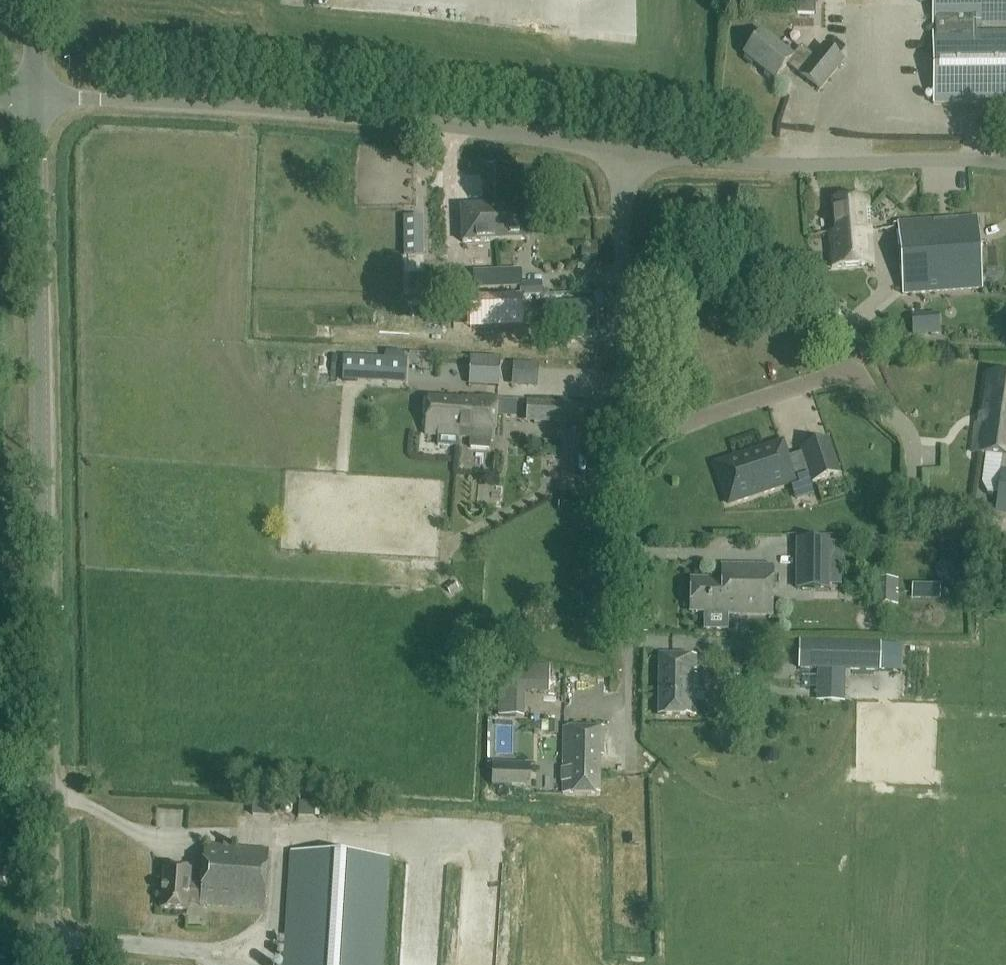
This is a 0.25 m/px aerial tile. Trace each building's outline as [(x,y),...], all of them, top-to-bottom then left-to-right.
[(932,25),(936,25),(936,33),(932,33),(933,103),(1005,102),(1005,32),(976,33),(976,24),(1005,24),(1005,0),(932,0),(932,25)] [(792,57),(761,32),(743,54),(774,80),(787,64),(818,90),(842,61),(823,45),(813,57),(801,46),(792,57)] [(832,200),(835,233),(870,230),(867,197),(832,200)] [(527,207),(500,208),(501,241),(498,241),(498,242),(528,240),(527,207)] [(501,241),(500,208),(461,210),(462,243),(498,242),(498,241),(501,241)] [(403,216),(403,255),(423,255),(423,216),(403,216)] [(983,289),(978,217),(897,223),(902,294),(983,289)] [(873,263),(870,230),(835,233),(828,234),(831,267),(873,263)] [(521,287),(520,270),(471,272),(472,289),(521,287)] [(521,299),(481,300),(482,327),(522,326),(521,299)] [(502,388),(502,370),(474,369),(473,388),(502,388)] [(539,385),(539,375),(512,374),(512,385),(539,385)] [(988,376),(982,426),(977,425),(973,454),(1003,458),(996,514),(1005,515),(1005,378),(988,376)] [(514,397),(540,397),(540,387),(514,386),(514,397)] [(481,396),(481,402),(480,417),(472,416),(471,424),(460,423),(459,437),(471,438),(470,448),(490,449),(491,439),(495,440),(497,416),(516,418),(517,402),(498,401),(498,398),(481,396)] [(426,434),(459,437),(460,423),(471,424),(472,416),(480,417),(481,402),(428,398),(426,434)] [(579,404),(525,402),(524,422),(578,425),(579,404)] [(838,472),(828,442),(801,450),(802,453),(801,453),(787,457),(783,443),(760,450),(762,455),(739,463),(737,458),(715,465),(728,504),(796,482),(794,478),(807,474),(809,473),(811,481),(838,472)] [(798,539),(798,589),(833,590),(833,539),(798,539)] [(773,567),(720,567),(720,580),(692,580),(692,613),(719,613),(719,616),(772,617),(773,567)] [(901,605),(902,578),(884,578),(884,605),(901,605)] [(798,642),(797,671),(879,674),(880,645),(798,642)] [(696,714),(695,655),(658,655),(659,715),(696,714)] [(606,729),(563,729),(563,792),(599,792),(599,754),(606,754),(606,729)] [(492,763),(491,786),(530,787),(530,764),(492,763)] [(271,804),(254,803),(253,815),(270,816),(271,804)] [(267,848),(202,845),(200,882),(188,882),(189,870),(163,869),(160,909),(187,910),(187,904),(199,905),(264,908),(267,848)] [(291,851),(284,964),(382,964),(389,858),(291,851)] [(469,964),(488,964),(488,958),(471,956),(469,964)]
